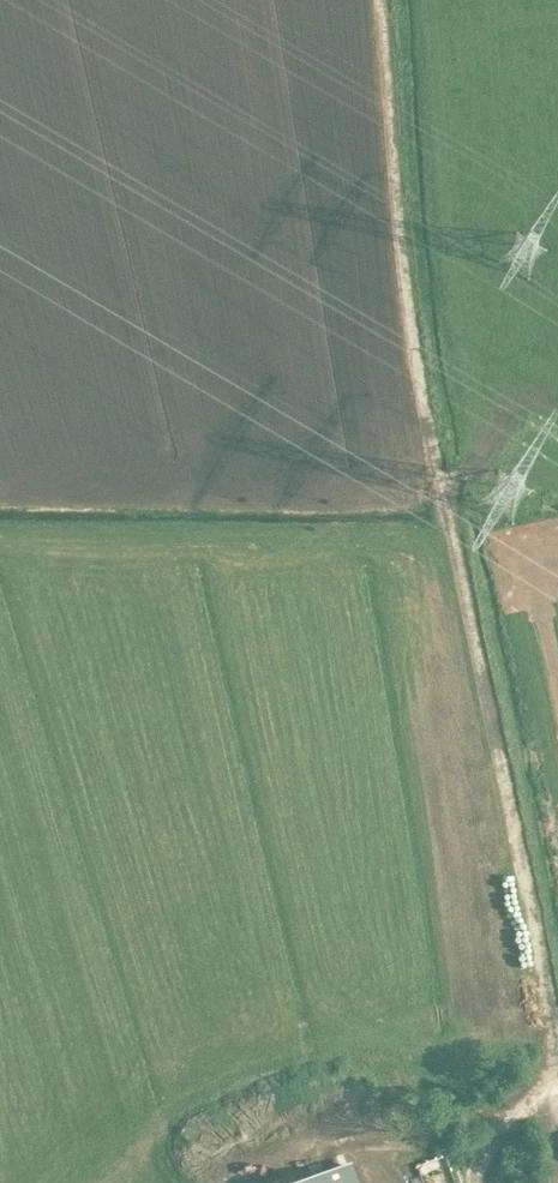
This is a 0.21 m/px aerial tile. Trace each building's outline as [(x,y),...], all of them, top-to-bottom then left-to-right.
[(421,1180),(447,1170),(437,1143),(411,1152),(421,1180)] [(282,1182),(354,1182),(345,1159),(282,1182)]
